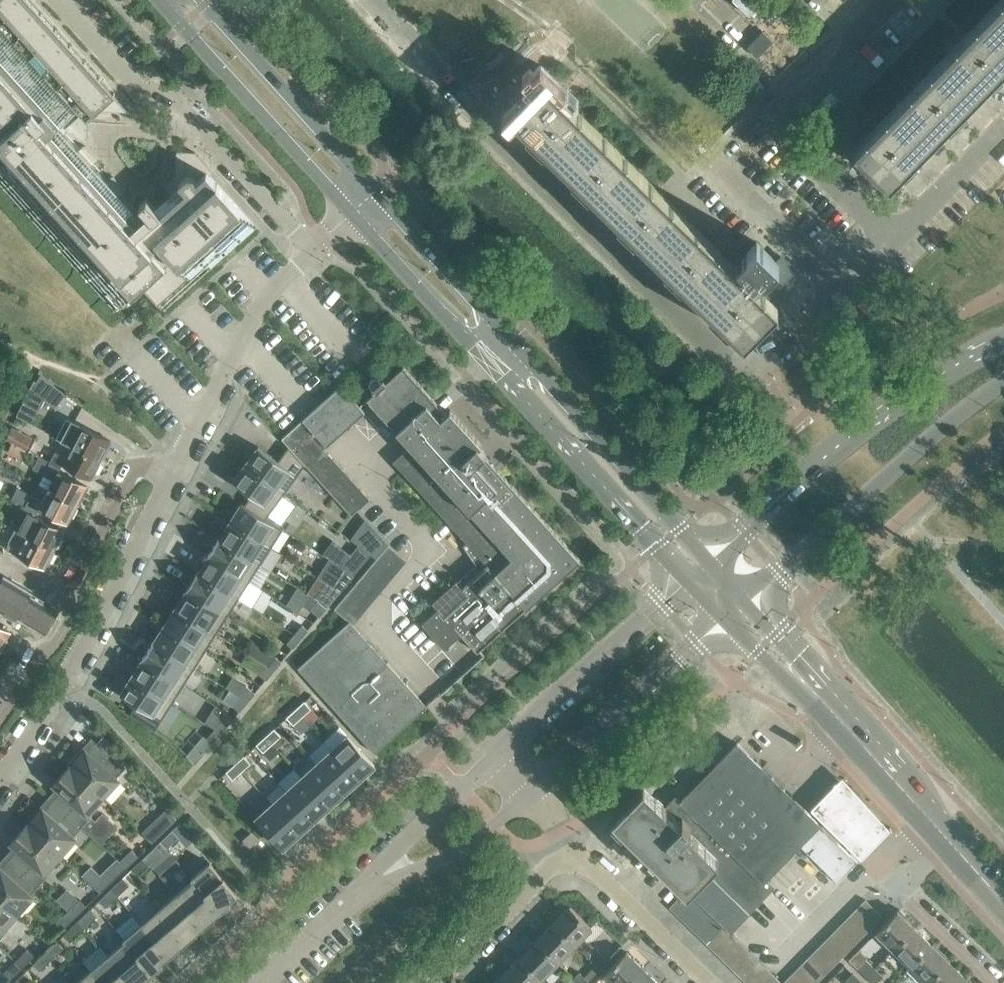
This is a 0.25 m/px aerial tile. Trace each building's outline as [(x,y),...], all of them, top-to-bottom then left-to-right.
[(89,277),(90,279),(95,274),(108,287),(103,291),(105,293),(106,292),(118,305),(116,307),(118,309),(142,286),(161,308),(163,306),(161,304),(175,292),(176,294),(178,292),(176,290),(190,278),(191,279),(192,278),(188,273),(202,261),(207,266),(208,265),(207,263),(220,251),(221,252),(223,250),(219,246),(232,234),(237,239),(239,238),(237,236),(250,224),(252,225),(254,224),(208,173),(211,171),(213,172),(195,152),(182,151),(176,156),(175,177),(164,187),(170,193),(155,206),(147,197),(139,204),(147,213),(142,218),(120,194),(125,190),(112,175),(107,180),(93,164),(98,159),(84,145),(79,149),(65,133),(67,132),(65,130),(68,128),(73,128),(73,132),(74,132),(80,132),(80,137),(81,137),(81,136),(87,137),(89,137),(89,136),(88,134),(88,122),(90,122),(90,121),(88,121),(82,114),(89,108),(129,110),(114,94),(115,93),(114,92),(113,92),(100,78),(101,77),(99,76),(85,62),(86,61),(85,60),(84,60),(71,46),(72,45),(70,44),(56,30),(57,29),(56,28),(55,28),(42,14),(43,13),(41,12),(30,0),(0,0),(0,136),(0,175),(8,184),(6,186),(8,187),(13,183),(25,196),(21,200),(22,202),(23,201),(35,214),(33,216),(35,218),(40,213),(53,227),(48,231),(50,232),(51,232),(63,245),(61,247),(63,248),(68,244),(80,257),(76,261),(77,263),(78,262),(90,275),(89,277)] [(956,44),(952,40),(944,49),(948,52),(853,148),(868,162),(864,166),(870,172),(874,168),(888,182),(891,179),(895,183),(912,166),(908,162),(914,156),(918,160),(935,143),(930,139),(936,133),(940,137),(957,120),(953,116),(958,110),(963,114),(979,97),(975,93),(981,87),(985,91),(1002,74),(998,70),(1003,64),(1003,65),(1003,0),(999,0),(956,44)] [(746,47),(757,57),(773,41),(762,30),(746,47)] [(742,272),(658,189),(547,81),(513,115),(517,119),(513,123),(530,140),(534,135),(540,141),(535,145),(553,162),(557,158),(562,163),(558,168),(575,184),(580,180),(585,186),(581,190),(598,207),(602,203),(608,209),(604,213),(621,230),(625,225),(631,231),(627,235),(644,252),(648,248),(654,254),(650,258),(667,275),(672,271),(677,276),(673,280),(690,297),(694,293),(700,298),(696,303),(713,319),(717,315),(723,321),(719,325),(736,342),(740,338),(743,341),(777,307),(772,301),(775,298),(769,292),(766,295),(754,284),(763,275),(764,277),(778,263),(756,241),(742,255),(751,264),(742,272)] [(479,447),(482,444),(450,409),(446,412),(437,402),(403,364),(386,380),(383,377),(372,387),(375,391),(369,397),(369,396),(367,398),(369,399),(382,414),(383,416),(384,415),(401,434),(410,445),(392,461),(467,543),(486,564),(462,586),(456,580),(432,602),(438,608),(422,622),(445,648),(461,634),(477,652),(580,559),(485,454),(479,447)] [(34,390),(55,406),(65,393),(41,375),(34,390)] [(365,411),(341,385),(281,438),(305,465),(318,453),(315,450),(323,443),(326,446),(365,411)] [(71,445),(102,460),(108,448),(106,447),(110,440),(81,426),(73,421),(62,440),(71,445)] [(7,440),(14,443),(26,450),(29,451),(35,439),(13,428),(7,440)] [(92,480),(102,460),(71,445),(66,455),(58,451),(54,459),(62,463),(92,480)] [(305,464),(288,446),(278,460),(258,446),(245,463),(284,492),(305,464)] [(48,490),(79,505),(85,494),(83,493),(87,485),(58,470),(60,468),(39,456),(32,469),(53,480),(48,490)] [(266,518),(284,492),(245,463),(233,481),(252,495),(244,504),(266,518)] [(73,517),(79,505),(48,490),(42,501),(19,488),(13,499),(36,512),(38,508),(67,523),(71,516),(73,517)] [(351,515),(369,499),(361,489),(343,506),(351,515)] [(31,522),(25,534),(55,550),(61,538),(60,538),(63,530),(35,515),(36,512),(13,499),(8,510),(31,522)] [(266,518),(244,504),(241,502),(230,520),(271,547),(283,529),(266,518)] [(219,538),(260,564),(271,547),(230,520),(219,538)] [(48,560),(50,561),(55,550),(25,534),(15,529),(6,547),(15,552),(15,553),(44,568),(48,560)] [(249,581),(260,564),(219,538),(218,538),(208,555),(249,581)] [(351,555),(341,567),(347,571),(353,576),(365,562),(352,553),(351,555)] [(208,555),(197,572),(238,598),(249,581),(208,555)] [(347,571),(339,580),(346,585),(353,576),(347,571)] [(186,589),(227,616),(238,598),(197,572),(186,589)] [(43,599),(31,592),(31,593),(21,587),(21,586),(4,576),(0,583),(0,612),(15,621),(17,616),(44,633),(46,630),(51,630),(53,625),(51,621),(57,611),(42,602),(43,599)] [(175,607),(216,633),(227,616),(186,589),(175,607)] [(327,607),(334,598),(325,590),(317,600),(327,607)] [(327,607),(317,600),(310,609),(319,617),(327,607)] [(164,624),(205,650),(216,633),(175,607),(164,624)] [(349,621),(348,622),(298,667),(375,753),(427,706),(355,627),(349,621)] [(164,624),(153,641),(194,667),(205,650),(164,624)] [(1,651),(8,639),(6,638),(10,631),(0,625),(0,650),(1,651)] [(300,639),(308,630),(302,625),(294,634),(300,639)] [(300,639),(294,634),(286,643),(292,648),(300,639)] [(142,658),(184,684),(194,667),(153,641),(142,658)] [(275,656),(267,665),(273,670),(281,661),(275,656)] [(131,675),(173,702),(184,684),(142,658),(131,675)] [(266,679),(273,670),(267,665),(260,674),(266,679)] [(161,720),(173,702),(131,675),(120,693),(136,704),(130,714),(155,730),(161,720)] [(245,685),(238,694),(241,697),(247,702),(254,693),(245,685)] [(247,702),(241,697),(233,706),(239,711),(247,702)] [(304,701),(295,709),(302,716),(311,708),(304,701)] [(293,724),(302,716),(295,709),(286,717),(293,724)] [(222,719),(214,728),(220,733),(228,724),(222,719)] [(213,743),(220,733),(214,728),(206,737),(213,743)] [(272,743),(280,735),(274,728),(265,736),(272,743)] [(103,735),(97,742),(115,758),(119,754),(103,735)] [(347,736),(332,749),(358,778),(374,764),(348,735),(347,736)] [(272,743),(265,736),(256,744),(263,751),(272,743)] [(74,760),(75,762),(71,767),(70,768),(102,796),(118,778),(116,777),(125,767),(115,758),(97,742),(91,737),(91,738),(94,741),(86,750),(84,749),(74,760)] [(327,738),(310,753),(315,759),(332,744),(327,738)] [(676,797),(689,810),(682,817),(691,825),(688,827),(717,857),(686,888),(687,889),(705,870),(749,913),(775,886),(767,879),(800,844),(820,824),(737,742),(681,799),(677,796),(676,797)] [(317,763),(343,792),(358,778),(332,749),(317,763)] [(235,763),(241,771),(250,763),(244,756),(235,763)] [(233,779),(241,771),(235,763),(226,771),(233,779)] [(317,763),(302,777),(328,806),(343,792),(317,763)] [(60,790),(52,799),(82,826),(104,846),(120,828),(105,815),(98,823),(87,813),(102,796),(70,768),(71,767),(69,765),(53,783),(60,790)] [(302,777),(287,790),(313,819),(328,806),(302,777)] [(667,807),(643,784),(612,815),(686,888),(717,857),(688,827),(691,825),(682,817),(689,810),(676,797),(667,807)] [(287,790),(271,804),(298,833),(313,819),(287,790)] [(31,819),(33,820),(28,825),(28,826),(59,854),(75,837),(73,835),(82,826),(52,799),(43,809),(41,807),(31,819)] [(282,847),(298,833),(271,804),(257,817),(256,818),(282,847)] [(17,848),(9,857),(39,884),(48,874),(44,871),(59,854),(28,826),(28,825),(26,824),(10,842),(17,848)] [(157,824),(145,835),(152,842),(164,831),(157,824)] [(857,860),(820,824),(800,844),(837,880),(857,860)] [(172,830),(160,841),(167,848),(179,837),(172,830)] [(250,846),(257,840),(251,832),(243,839),(250,846)] [(156,846),(144,857),(150,864),(162,852),(156,846)] [(131,849),(120,860),(126,867),(138,855),(131,849)] [(16,913),(32,895),(30,894),(39,884),(9,857),(0,867),(0,898),(16,913)] [(138,875),(150,864),(144,857),(132,868),(138,875)] [(191,878),(193,880),(193,879),(220,911),(230,902),(229,900),(237,893),(223,877),(210,862),(191,878)] [(100,891),(109,883),(100,874),(91,866),(82,875),(100,891)] [(704,906),(712,915),(724,925),(730,932),(749,913),(705,870),(687,889),(695,898),(704,906)] [(111,889),(117,895),(129,884),(123,877),(111,889)] [(193,879),(193,880),(176,894),(203,925),(202,926),(204,928),(215,919),(213,917),(220,911),(193,879)] [(105,907),(117,895),(111,889),(99,900),(105,907)] [(670,906),(678,915),(695,898),(687,889),(670,906)] [(176,894),(159,909),(185,940),(185,941),(186,943),(197,933),(196,931),(202,926),(203,925),(176,894)] [(5,932),(2,929),(16,913),(0,898),(0,938),(5,932)] [(695,898),(678,915),(687,923),(704,906),(695,898)] [(80,899),(68,910),(74,917),(86,906),(80,899)] [(865,899),(856,907),(873,924),(882,915),(865,899)] [(570,906),(553,923),(574,944),(591,927),(570,906)] [(687,923),(696,932),(712,915),(704,906),(687,923)] [(865,933),(873,924),(856,907),(848,916),(865,933)] [(78,920),(84,927),(96,916),(90,909),(78,920)] [(185,940),(159,909),(141,924),(168,955),(167,956),(169,957),(180,948),(178,946),(185,941),(185,940)] [(56,922),(62,928),(74,917),(68,910),(56,922)] [(893,949),(914,927),(897,910),(876,932),(893,949)] [(712,915),(696,932),(707,943),(724,925),(712,915)] [(840,924),(857,941),(865,933),(848,916),(840,924)] [(73,938),(84,927),(78,920),(66,932),(73,938)] [(563,956),(574,944),(553,923),(536,940),(558,961),(563,956)] [(123,939),(125,941),(125,940),(152,972),(163,963),(161,961),(167,956),(168,955),(141,924),(123,939)] [(849,949),(857,941),(840,924),(832,932),(849,949)] [(706,943),(715,952),(732,934),(730,932),(724,925),(707,943),(706,943)] [(932,944),(914,927),(893,949),(910,966),(932,944)] [(823,941),(841,958),(849,949),(832,932),(823,941)] [(715,952),(724,960),(741,942),(732,934),(715,952)] [(125,941),(108,955),(132,982),(143,982),(147,979),(145,978),(152,972),(125,940),(125,941)] [(519,957),(541,978),(558,961),(536,940),(519,957)] [(45,952),(51,959),(63,947),(57,941),(45,952)] [(832,966),(841,958),(823,941),(815,949),(832,966)] [(741,942),(724,960),(732,968),(749,950),(741,942)] [(927,982),(949,961),(932,944),(910,966),(927,982)] [(27,949),(16,960),(22,967),(34,956),(27,949)] [(807,957),(824,974),(832,966),(815,949),(807,957)] [(732,968),(740,976),(757,959),(749,950),(732,968)] [(599,968),(608,960),(599,951),(591,960),(599,968)] [(615,982),(629,982),(643,968),(626,951),(605,973),(615,982)] [(40,970),(51,959),(45,952),(33,963),(40,970)] [(91,970),(102,982),(132,982),(108,955),(91,970)] [(571,980),(575,982),(585,982),(588,980),(563,956),(558,961),(574,977),(571,980)] [(541,978),(519,957),(502,974),(511,982),(536,982),(541,978)] [(807,957),(799,966),(816,982),(824,974),(807,957)] [(818,982),(826,982),(837,971),(845,978),(854,969),(842,958),(818,982)] [(740,976),(747,982),(750,982),(766,967),(757,959),(740,976)] [(870,971),(871,973),(876,968),(866,959),(857,968),(865,975),(870,971)] [(22,967),(16,960),(4,972),(10,979),(22,967)] [(949,961),(927,982),(928,982),(960,982),(966,977),(949,961)] [(588,980),(599,968),(595,964),(584,976),(588,980)] [(799,966),(791,974),(800,982),(816,982),(799,966)] [(774,975),(766,967),(750,982),(766,982),(774,975)] [(643,968),(629,982),(658,982),(643,968)] [(876,968),(871,973),(870,971),(865,975),(873,982),(876,982),(883,976),(876,968)] [(91,970),(75,982),(102,982),(91,970)] [(30,979),(24,972),(13,982),(26,982),(30,979)] [(862,982),(853,972),(844,981),(846,982),(861,982),(862,982)] [(502,974),(494,982),(511,982),(502,974)] [(782,982),(800,982),(791,974),(782,982)] [(766,982),(782,982),(774,975),(766,982)]
